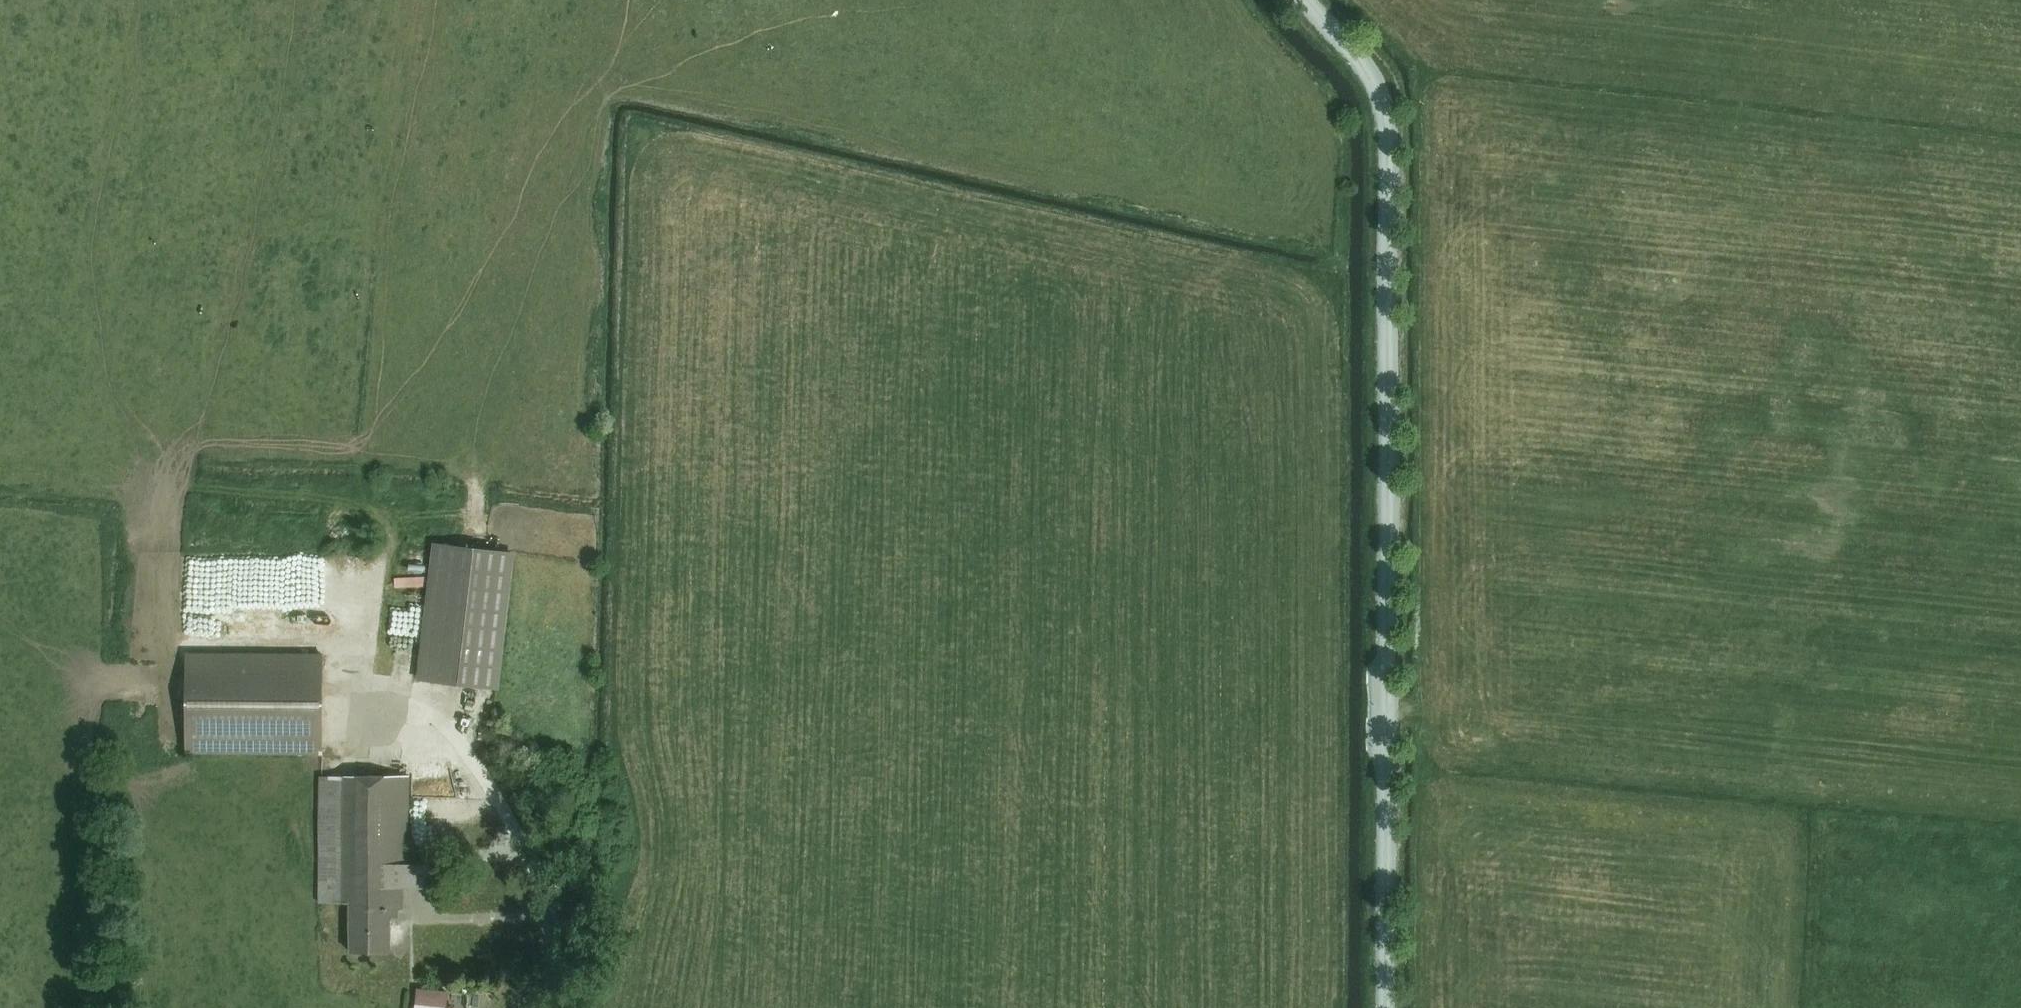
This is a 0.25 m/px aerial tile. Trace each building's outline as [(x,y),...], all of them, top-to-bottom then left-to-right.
[(512,561),(437,551),(421,681),(496,690),(512,561)] [(355,606),(356,553),(309,552),(308,606),(355,606)] [(308,654),(180,654),(180,749),(308,749),(308,654)] [(401,774),(316,775),(317,891),(341,891),(341,948),(379,947),(378,913),(402,913),(401,894),(425,894),(425,865),(402,865),(401,774)]
